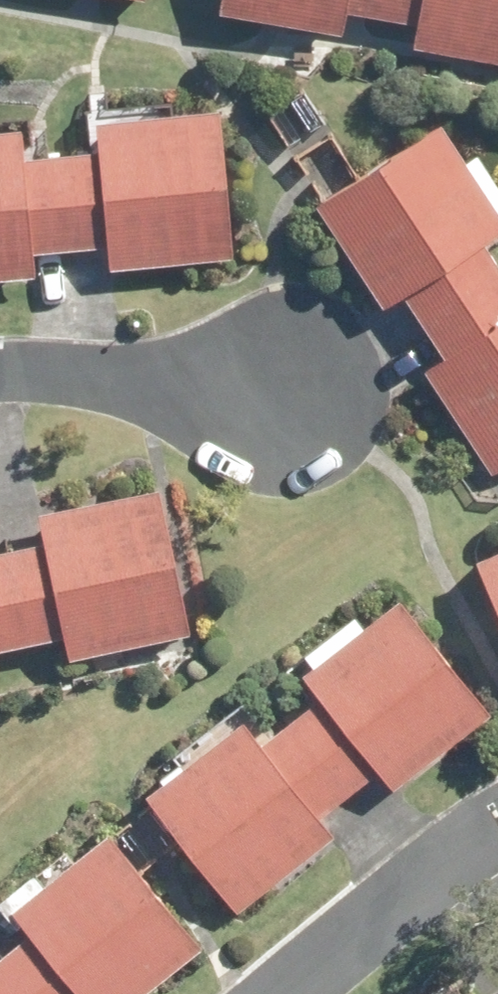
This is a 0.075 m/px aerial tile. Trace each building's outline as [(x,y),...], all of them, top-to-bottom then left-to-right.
[(218,8),(338,30),(342,9),(382,17),(385,0),(219,0),(218,8)] [(497,59),(497,0),(385,0),(382,17),(416,22),(412,44),(497,59)] [(93,117),(96,148),(62,152),(71,244),(104,241),(107,268),(230,256),(215,106),(93,117)] [(312,198),(382,303),(399,291),(421,324),(497,271),(497,265),(480,238),(497,225),(497,210),(497,208),(497,188),(473,152),(461,159),(432,117),(312,198)] [(0,128),(0,274),(31,271),(29,248),(71,244),(62,152),(20,156),(17,126),(0,128)] [(421,324),(443,355),(424,368),(490,467),(497,462),(497,271),(421,324)] [(3,546),(25,643),(61,634),(67,657),(188,629),(155,485),(34,512),(40,538),(3,546)] [(474,556),(497,609),(497,545),(474,556)] [(25,643),(3,546),(0,547),(0,648),(25,643)] [(285,712),(347,789),(379,764),(395,785),(487,711),(394,594),(298,671),(313,691),(285,712)] [(318,812),(347,789),(285,712),(256,737),(240,714),(143,793),(235,908),(332,830),(318,812)] [(0,950),(0,953),(33,993),(136,993),(199,943),(108,829),(40,885),(26,869),(0,891),(0,909),(12,925),(18,919),(25,928),(0,950)] [(0,953),(0,993),(33,993),(0,953)] [(455,993),(476,993),(470,985),(455,993)]
